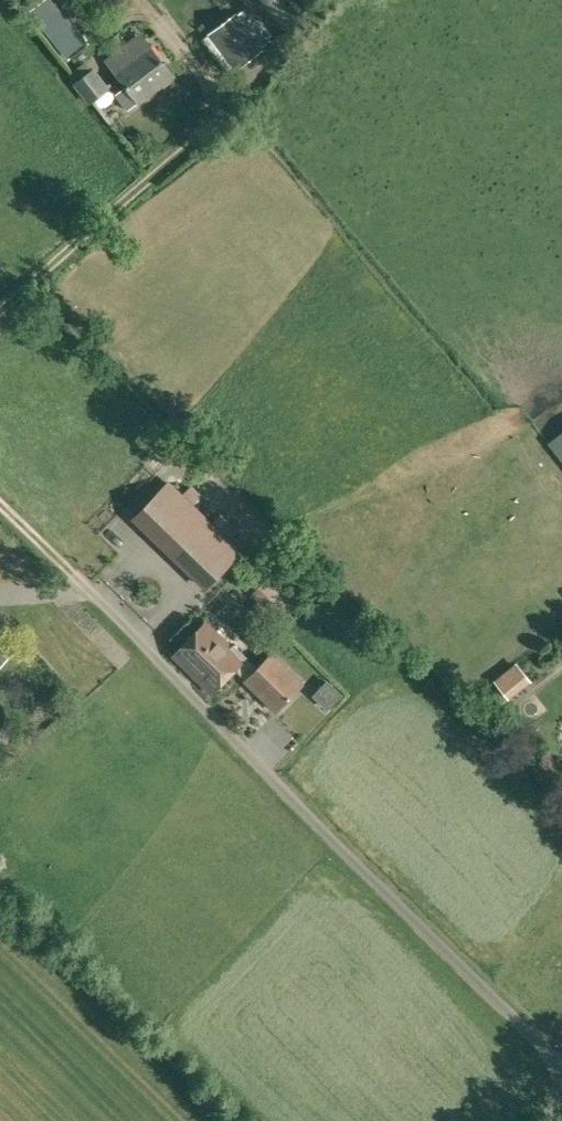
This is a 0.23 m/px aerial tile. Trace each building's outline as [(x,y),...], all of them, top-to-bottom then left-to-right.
[(86,45),(89,43),(56,0),(41,0),(30,9),(68,59),(86,45)] [(272,39),(247,6),(238,13),(236,11),(207,33),(236,70),(264,49),(263,47),(272,39)] [(138,104),(175,76),(150,43),(141,31),(104,59),(113,71),(138,104)] [(221,65),(213,43),(193,50),(201,72),(221,65)] [(90,101),(106,89),(92,70),(76,83),(90,101)] [(548,443),(561,461),(561,432),(548,443)] [(134,524),(202,592),(238,557),(170,489),(134,524)] [(278,578),(264,587),(276,606),(290,598),(278,578)] [(221,639),(205,622),(174,653),(211,690),(222,679),(232,668),(276,711),(303,683),(272,652),(258,667),(245,655),(225,635),(221,639)] [(516,696),(542,683),(537,674),(512,687),(516,696)]
